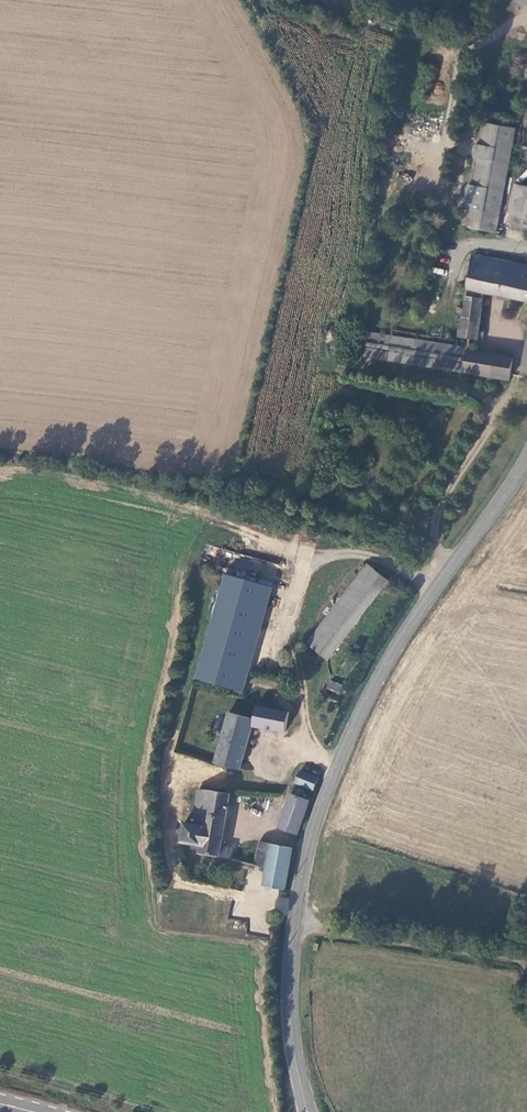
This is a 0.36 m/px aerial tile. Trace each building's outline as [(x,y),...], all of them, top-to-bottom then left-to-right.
[(516,131),(481,124),(463,227),(494,234),(516,131)] [(516,187),(509,214),(511,214),(508,227),(525,233),(526,225),(526,190),(516,187)] [(526,302),(526,268),(473,257),(467,289),(485,293),(526,302)] [(483,301),(485,293),(467,289),(465,298),(483,301)] [(477,340),(483,301),(465,298),(461,319),(459,319),(457,337),(477,340)] [(479,375),(503,380),(508,380),(512,358),(469,352),(468,350),(367,334),(364,358),(461,372),(479,375)] [(364,564),(305,642),(326,658),(386,581),(364,564)] [(225,573),(202,661),(239,669),(259,582),(225,573)] [(270,585),(259,582),(239,669),(247,671),(270,585)] [(198,678),(235,687),(239,669),(202,661),(198,678)] [(242,689),(247,671),(239,669),(235,687),(242,689)] [(342,683),(330,679),(327,686),(340,690),(342,683)] [(257,703),(233,697),(230,712),(254,718),(256,705),(257,703)] [(285,731),(288,712),(256,705),(254,718),(230,712),(216,763),(241,769),(252,725),(285,731)] [(298,781),(316,788),(320,776),(302,770),(298,781)] [(280,827),(299,834),(311,800),(306,798),(308,796),(308,794),(307,791),(305,790),(302,789),(300,790),(298,791),(297,794),(294,793),(280,827)] [(186,823),(183,841),(202,844),(201,853),(218,855),(232,858),(234,849),(222,846),(232,794),(210,791),(200,790),(193,824),(186,823)] [(261,854),(259,854),(257,865),(270,868),(274,844),(263,842),(261,854)] [(274,844),(270,868),(267,885),(286,888),(293,848),(274,844)] [(241,848),(238,860),(257,865),(259,854),(241,848)] [(287,912),(288,898),(277,897),(276,911),(287,912)]
